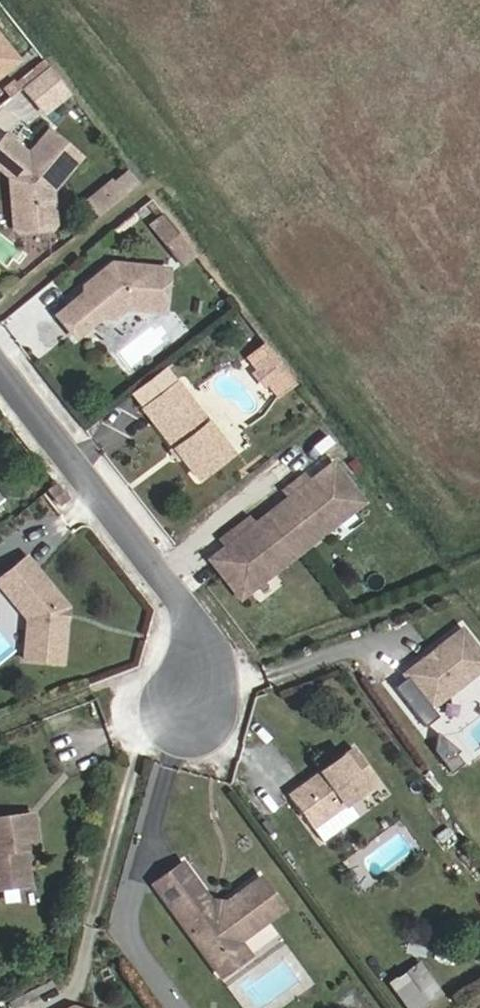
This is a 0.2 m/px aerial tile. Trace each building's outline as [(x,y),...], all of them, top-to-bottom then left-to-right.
[(14,71),(0,54),(0,82),(14,71)] [(18,81),(42,113),(71,92),(46,59),(18,81)] [(24,163),(0,146),(0,182),(6,187),(18,196),(14,202),(14,214),(11,218),(13,238),(17,241),(51,237),(53,230),(48,198),(74,162),(42,138),(24,163)] [(6,187),(11,218),(14,214),(14,202),(18,196),(6,187)] [(113,210),(121,203),(110,190),(101,198),(113,210)] [(101,198),(85,211),(95,224),(113,210),(101,198)] [(157,246),(170,235),(161,223),(147,235),(157,246)] [(171,264),(185,253),(170,235),(157,246),(171,264)] [(171,264),(179,275),(193,264),(185,253),(171,264)] [(84,293),(84,302),(57,322),(76,346),(90,335),(86,329),(98,320),(103,325),(116,325),(126,317),(164,318),(169,277),(112,271),(105,278),(108,283),(102,288),(93,288),(84,293)] [(105,278),(93,288),(102,288),(108,283),(105,278)] [(293,388),(264,353),(262,351),(246,364),(252,371),(254,371),(260,372),(266,367),(277,380),(270,385),(269,392),(276,401),(293,388)] [(254,380),(261,390),(269,392),(270,385),(277,380),(266,367),(260,372),(254,371),(254,380)] [(232,460),(176,388),(143,414),(175,453),(182,462),(199,484),(232,460)] [(170,458),(177,466),(182,462),(175,453),(170,458)] [(254,529),(248,523),(228,539),(235,548),(229,552),(215,563),(240,597),(271,573),(274,576),(327,532),(326,529),(358,506),(331,472),(312,487),(305,479),(285,494),(290,502),(254,529)] [(54,510),(64,502),(53,488),(43,497),(54,510)] [(228,539),(222,543),(229,552),(235,548),(228,539)] [(27,564),(0,586),(0,592),(28,623),(25,666),(63,668),(66,628),(61,627),(62,605),(27,564)] [(408,680),(395,690),(426,731),(441,720),(433,710),(479,673),(479,654),(462,631),(435,652),(438,657),(432,662),(428,657),(405,676),(408,680)] [(435,652),(428,657),(432,662),(438,657),(435,652)] [(382,776),(357,743),(306,781),(310,785),(294,795),(315,825),(382,776)] [(291,790),(294,795),(310,785),(306,781),(291,790)] [(41,815),(0,820),(0,890),(37,885),(34,858),(33,849),(45,846),(41,815)] [(34,858),(47,857),(45,846),(33,849),(34,858)] [(221,905),(189,861),(161,883),(218,962),(249,940),(292,909),(268,877),(230,906),(221,905)] [(258,954),(249,940),(218,962),(227,976),(258,954)] [(410,1007),(422,1007),(446,991),(421,957),(389,980),(410,1007)]
